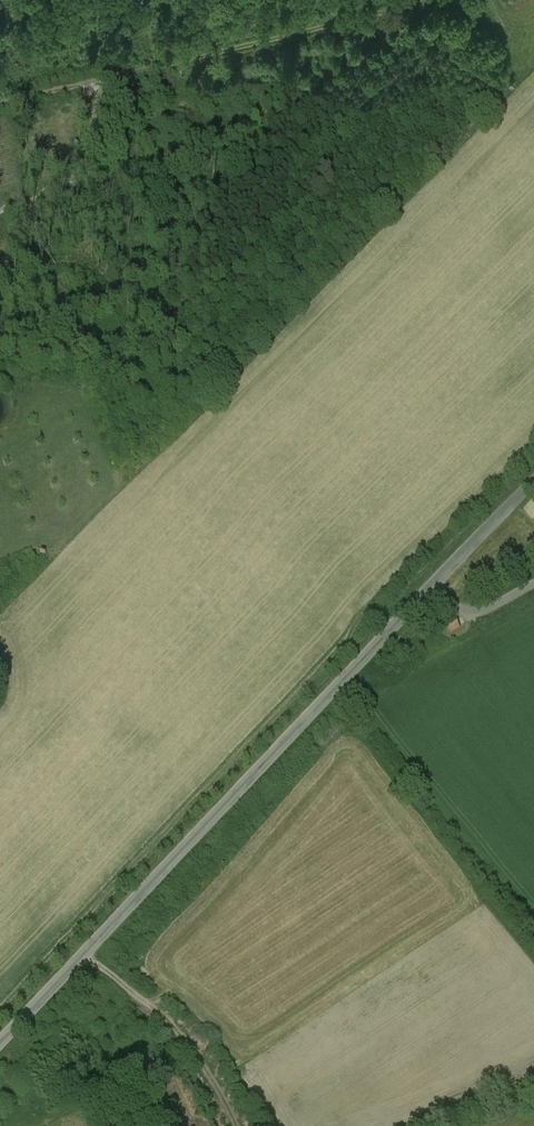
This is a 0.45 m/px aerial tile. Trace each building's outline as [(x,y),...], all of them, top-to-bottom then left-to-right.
[(459,629),(457,624),(447,630),(450,635),(459,629)]
